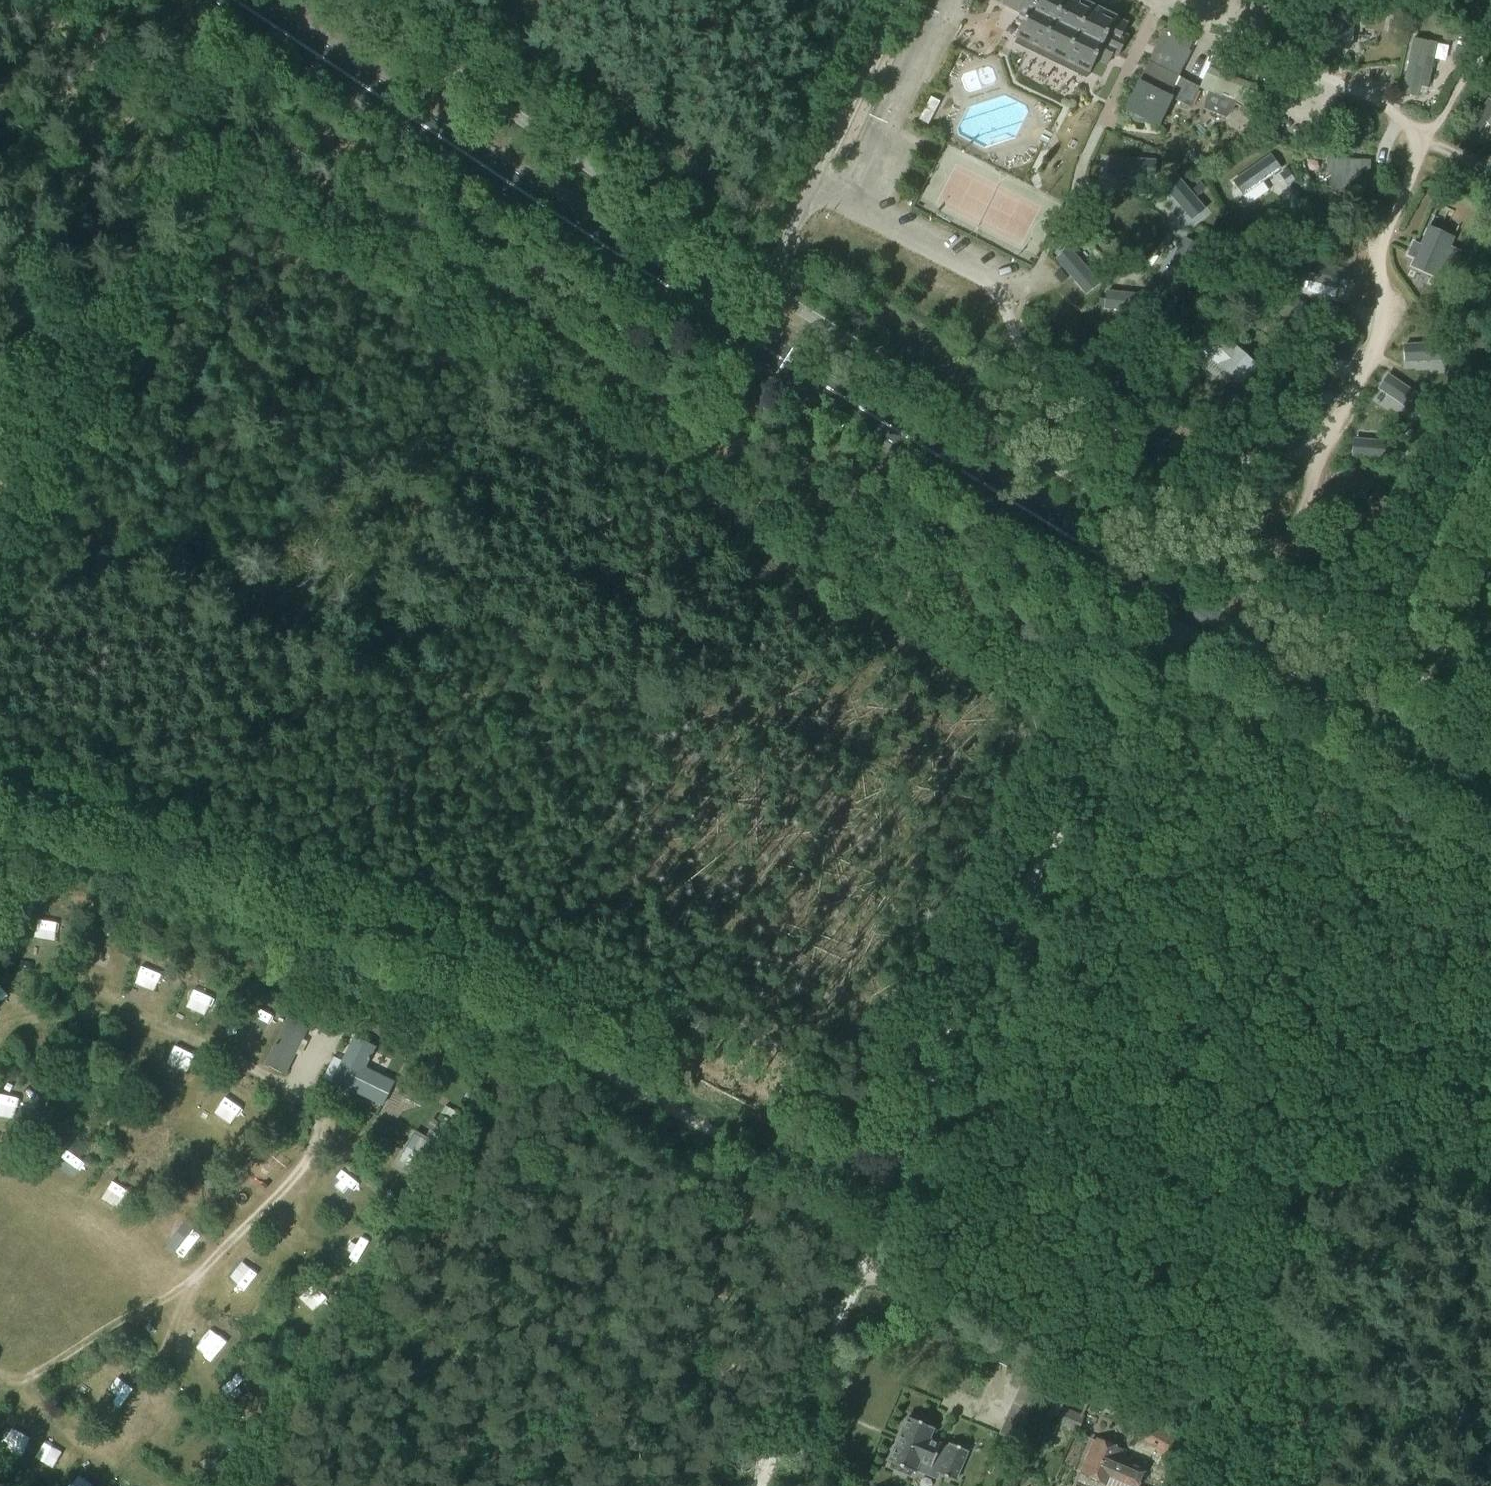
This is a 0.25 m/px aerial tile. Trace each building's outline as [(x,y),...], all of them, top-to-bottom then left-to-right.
[(1005,5),(1012,8),(1028,17),(1018,38),(1090,74),(1097,60),(1104,64),(1108,65),(1109,64),(1105,62),(1109,53),(1118,58),(1128,39),(1123,36),(1128,26),(1116,20),(1120,13),(1094,0),(1007,0),(1005,5)] [(1351,48),(1353,28),(1333,26),(1334,18),(1330,18),(1330,16),(1318,15),(1315,44),(1351,48)] [(1391,20),(1388,32),(1398,34),(1401,22),(1391,20)] [(1126,112),(1157,127),(1172,97),(1193,107),(1202,87),(1178,76),(1196,36),(1168,24),(1139,84),(1126,112)] [(1410,51),(1402,94),(1420,97),(1423,81),(1430,82),(1435,55),(1437,43),(1413,39),(1410,51)] [(1456,48),(1453,62),(1463,64),(1466,50),(1456,48)] [(1233,52),(1228,61),(1240,67),(1245,57),(1233,52)] [(1226,61),(1215,55),(1209,66),(1220,72),(1226,61)] [(1258,86),(1221,72),(1213,92),(1250,107),(1258,86)] [(931,98),(919,120),(928,124),(940,102),(931,98)] [(1463,133),(1473,141),(1486,123),(1490,127),(1490,100),(1489,98),(1463,133)] [(1339,143),(1339,154),(1350,154),(1350,144),(1339,143)] [(1270,155),(1233,181),(1243,196),(1281,169),(1270,155)] [(1109,158),(1108,176),(1154,178),(1155,160),(1109,158)] [(1325,159),(1325,172),(1331,173),(1331,190),(1350,191),(1350,180),(1361,180),(1361,170),(1370,170),(1370,161),(1325,159)] [(1288,170),(1281,174),(1288,184),(1295,180),(1288,170)] [(1175,174),(1162,186),(1191,221),(1205,209),(1175,174)] [(1200,182),(1191,190),(1197,196),(1206,188),(1200,182)] [(1420,242),(1413,239),(1407,253),(1413,256),(1410,264),(1436,275),(1454,236),(1428,224),(1420,242)] [(1185,238),(1164,279),(1180,287),(1201,246),(1185,238)] [(1071,247),(1057,259),(1087,294),(1101,282),(1071,247)] [(1307,262),(1302,279),(1347,290),(1351,273),(1307,262)] [(1108,290),(1106,308),(1152,312),(1153,294),(1108,290)] [(1221,333),(1203,353),(1204,354),(1222,370),(1239,384),(1256,365),(1221,333)] [(1449,343),(1403,345),(1404,363),(1450,361),(1449,343)] [(1389,375),(1379,390),(1417,415),(1427,400),(1389,375)] [(1355,439),(1353,457),(1399,461),(1400,443),(1355,439)] [(1350,505),(1338,527),(1364,542),(1389,497),(1379,491),(1366,514),(1350,505)] [(1490,624),(1490,613),(1486,610),(1481,620),(1490,625),(1490,624)] [(294,1009),(268,1063),(285,1071),(311,1018),(294,1009)] [(381,1103),(391,1082),(364,1069),(374,1047),(355,1038),(340,1070),(342,1071),(337,1081),(354,1089),(353,1089),(381,1103)] [(267,1087),(261,1095),(267,1100),(274,1091),(267,1087)] [(442,1148),(418,1134),(404,1163),(427,1175),(442,1148)] [(211,1177),(203,1181),(209,1193),(217,1189),(211,1177)] [(1062,1402),(1069,1388),(1055,1381),(1036,1422),(1039,1423),(1032,1439),(1049,1447),(1059,1427),(1050,1423),(1060,1401),(1062,1402)] [(1077,1431),(1084,1415),(1062,1405),(1055,1422),(1077,1431)] [(955,1480),(968,1451),(951,1443),(949,1448),(929,1439),(934,1428),(908,1417),(890,1461),(892,1462),(891,1467),(911,1475),(913,1471),(915,1472),(920,1461),(940,1469),(938,1473),(955,1480)] [(1018,1442),(1025,1427),(1006,1419),(1000,1433),(1018,1442)] [(1172,1459),(1183,1440),(1147,1419),(1137,1436),(1139,1437),(1134,1446),(1152,1456),(1155,1450),(1172,1459)] [(1147,1466),(1121,1455),(1123,1449),(1095,1437),(1081,1473),(1108,1484),(1111,1479),(1127,1485),(1138,1485),(1147,1466)]
